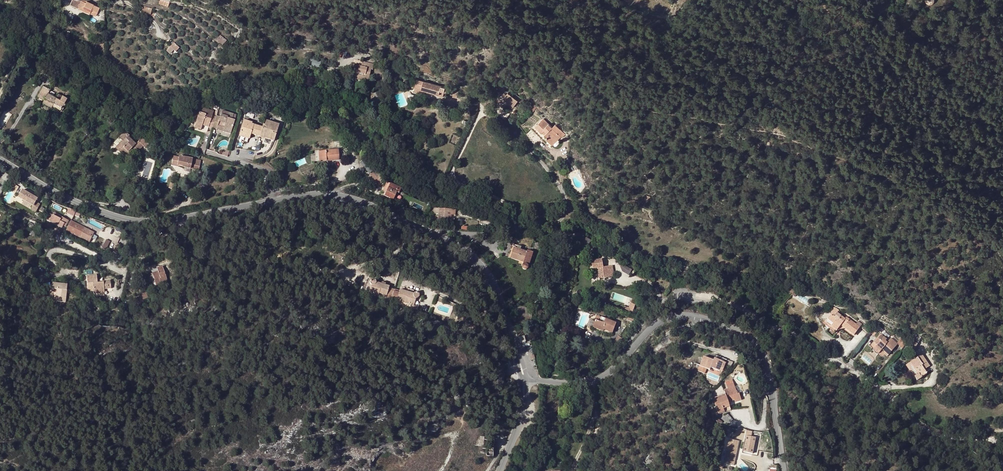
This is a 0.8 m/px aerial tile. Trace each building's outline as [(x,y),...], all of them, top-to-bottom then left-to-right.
[(179,49),(174,43),(166,51),(170,55),(174,50),(176,52),(179,49)] [(310,67),(321,68),(321,59),(310,59),(310,67)] [(354,65),(351,76),(368,80),(371,70),(373,70),(374,65),(362,62),(361,67),(354,65)] [(47,67),(43,74),(44,75),(54,80),(58,73),(47,67)] [(417,80),(415,89),(421,91),(439,95),(439,97),(443,97),(443,96),(445,96),(446,94),(447,95),(448,91),(445,90),(446,89),(417,80)] [(44,102),(43,104),(47,106),(52,97),(48,95),(50,91),(43,87),(37,98),(44,102)] [(410,94),(408,100),(418,103),(419,97),(410,94)] [(504,99),(509,104),(514,107),(518,101),(520,99),(516,96),(514,98),(508,94),(504,99)] [(51,109),(52,107),(54,105),(62,110),(64,107),(64,105),(67,100),(62,97),(60,101),(55,99),(52,97),(47,106),(51,109)] [(508,115),(497,106),(493,110),(505,120),(508,115)] [(217,128),(224,130),(223,132),(231,135),(235,121),(232,120),(234,115),(222,111),(221,117),(217,116),(215,120),(212,118),(213,112),(203,109),(201,114),(199,114),(196,124),(202,126),(213,129),(217,130),(217,128)] [(543,119),(536,126),(538,129),(538,130),(541,134),(542,132),(544,131),(547,133),(545,135),(547,137),(545,139),(546,140),(548,138),(552,142),(559,136),(561,137),(562,138),(565,135),(555,125),(552,128),(543,119)] [(260,138),(261,134),(266,136),(265,139),(274,142),(279,125),(266,122),(265,126),(263,125),(262,128),(252,125),(250,124),(250,123),(244,121),(239,137),(249,140),(251,135),(260,138)] [(119,141),(120,140),(125,134),(126,133),(125,132),(117,140),(119,141)] [(129,137),(128,138),(125,134),(120,140),(122,142),(115,148),(120,152),(121,152),(123,155),(125,153),(128,155),(133,151),(131,150),(132,149),(133,147),(135,149),(141,144),(143,147),(145,149),(149,145),(145,141),(142,139),(137,144),(129,137)] [(552,142),(548,138),(546,140),(552,146),(561,137),(559,136),(552,142)] [(230,150),(226,149),(225,152),(221,151),(220,154),(220,155),(228,157),(228,156),(230,150)] [(338,150),(318,152),(319,162),(339,160),(338,150)] [(183,168),(190,170),(193,160),(180,157),(178,166),(183,167),(183,168)] [(360,164),(367,172),(370,170),(363,162),(360,164)] [(373,173),(370,176),(374,182),(382,177),(376,171),(373,173)] [(390,184),(390,185),(387,191),(384,196),(393,200),(397,193),(399,194),(401,189),(390,184)] [(35,202),(36,199),(21,190),(17,197),(32,206),(30,209),(35,212),(40,204),(35,202)] [(455,215),(455,210),(439,209),(439,221),(449,222),(450,218),(451,218),(452,215),(455,215)] [(64,220),(64,219),(61,217),(60,220),(55,217),(52,216),(49,222),(63,229),(64,226),(65,227),(68,222),(64,220)] [(93,234),(70,222),(66,231),(89,242),(93,234)] [(510,258),(514,249),(522,252),(522,251),(522,250),(521,249),(521,247),(517,246),(517,248),(512,246),(508,258),(510,258)] [(514,249),(510,258),(523,263),(522,267),(522,268),(523,269),(524,270),(525,270),(526,270),(527,269),(528,269),(533,253),(527,251),(527,252),(522,251),(522,252),(514,249)] [(614,276),(612,266),(602,267),(600,259),(589,261),(591,269),(596,268),(598,279),(614,276)] [(628,275),(631,270),(621,264),(618,270),(628,275)] [(154,279),(155,282),(156,286),(164,283),(164,282),(167,281),(162,268),(157,270),(152,272),(146,274),(149,281),(154,279)] [(96,275),(86,276),(88,292),(93,291),(94,294),(104,293),(104,290),(104,287),(106,287),(106,290),(111,289),(110,281),(103,282),(103,283),(97,284),(96,275)] [(363,293),(368,295),(369,293),(378,296),(378,294),(386,296),(386,299),(391,300),(394,290),(389,288),(389,287),(385,286),(381,284),(375,283),(375,282),(375,281),(374,280),(373,280),(372,280),(371,280),(370,281),(370,282),(370,283),(370,284),(371,285),(366,284),(363,293)] [(52,283),(52,290),(56,290),(59,290),(59,293),(56,292),(55,299),(66,301),(67,285),(52,283)] [(410,293),(405,292),(400,290),(399,291),(394,290),(391,300),(396,302),(397,299),(404,301),(404,303),(413,306),(416,299),(417,298),(418,298),(418,297),(418,296),(419,296),(418,295),(418,294),(417,293),(416,293),(415,293),(414,293),(413,294),(410,293)] [(631,314),(635,304),(630,302),(628,308),(623,306),(621,311),(631,314)] [(838,311),(834,307),(830,313),(831,316),(833,317),(836,313),(838,311)] [(837,333),(842,327),(853,335),(854,335),(859,327),(846,317),(844,319),(836,313),(833,317),(831,316),(830,313),(823,322),(833,330),(835,332),(837,333)] [(612,333),(616,323),(596,316),(594,321),(595,321),(593,326),(603,330),(612,333)] [(913,333),(909,340),(917,344),(921,337),(916,335),(913,333)] [(616,348),(622,339),(617,335),(611,344),(616,348)] [(870,346),(873,349),(875,347),(880,352),(881,351),(887,356),(897,345),(897,344),(890,339),(888,342),(880,335),(870,346)] [(901,337),(897,344),(897,345),(902,349),(905,345),(907,342),(901,337)] [(907,347),(914,351),(917,344),(909,340),(908,339),(907,342),(905,345),(907,346),(907,347)] [(910,363),(918,374),(914,377),(917,380),(926,374),(924,370),(929,366),(921,355),(910,363)] [(716,356),(715,359),(723,362),(720,372),(722,373),(726,363),(725,363),(726,360),(716,356)] [(720,372),(723,362),(715,359),(714,359),(713,361),(703,357),(699,366),(707,369),(710,371),(710,368),(720,372)] [(914,377),(918,374),(910,363),(906,365),(914,377)] [(741,401),(739,394),(737,394),(732,379),(725,382),(727,389),(724,390),(725,394),(728,401),(734,399),(735,403),(741,401)] [(728,403),(728,401),(725,394),(715,397),(715,398),(713,399),(719,414),(724,412),(730,410),(728,403)] [(729,440),(724,464),(734,466),(736,457),(734,456),(735,451),(737,451),(739,442),(729,440)] [(744,440),(742,447),(756,451),(758,444),(744,440)]
